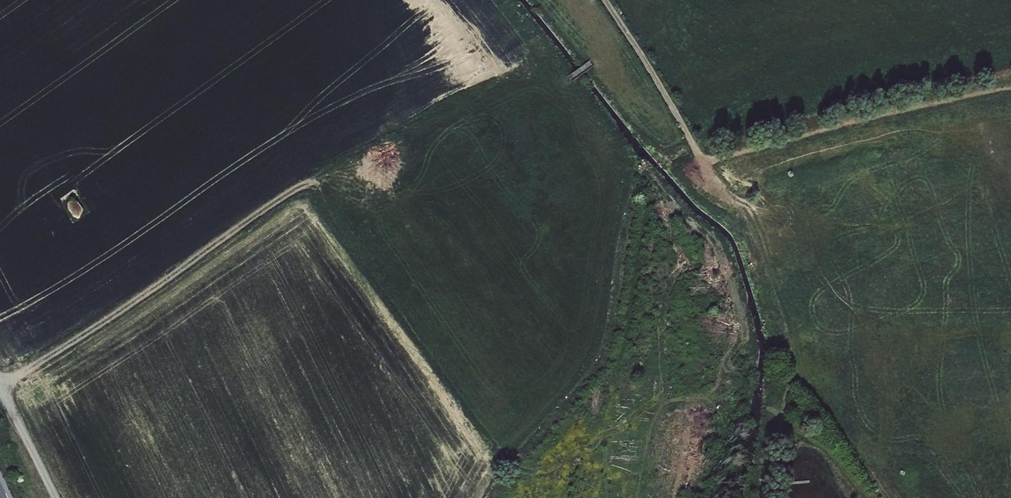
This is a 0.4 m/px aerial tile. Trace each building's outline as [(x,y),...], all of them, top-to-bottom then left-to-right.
[(72,202),(69,203),(68,203),(67,203),(67,204),(68,210),(70,213),(72,217),(77,219),(78,219),(79,219),(79,218),(81,215),(83,212),(83,211),(83,210),(82,210),(80,206),(78,203),(77,202),(76,202),(72,202)]
